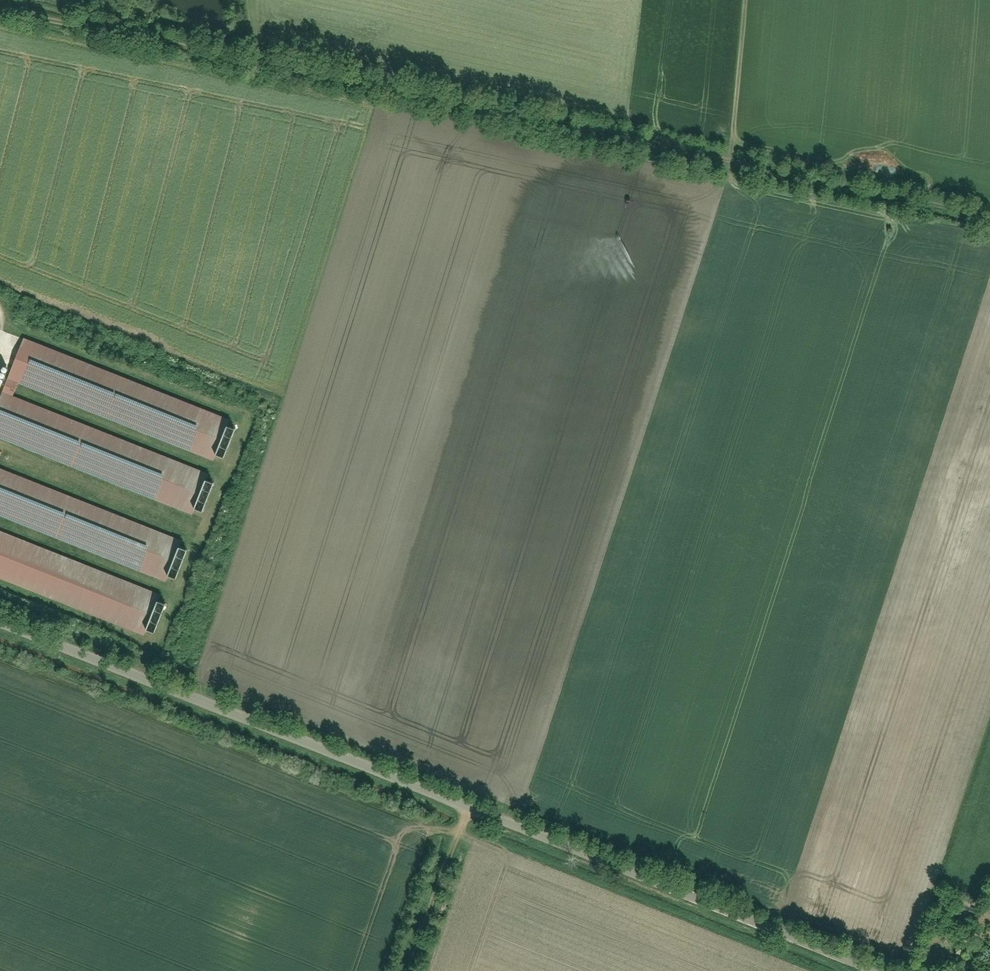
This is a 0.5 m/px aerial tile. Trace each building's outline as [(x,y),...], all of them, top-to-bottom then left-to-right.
[(0,400),(0,445),(191,521),(207,481),(14,405),(19,392),(216,470),(234,426),(23,343),(0,400)] [(166,587),(184,543),(0,470),(0,522),(166,587)] [(141,638),(157,598),(0,536),(0,582),(141,638)]
